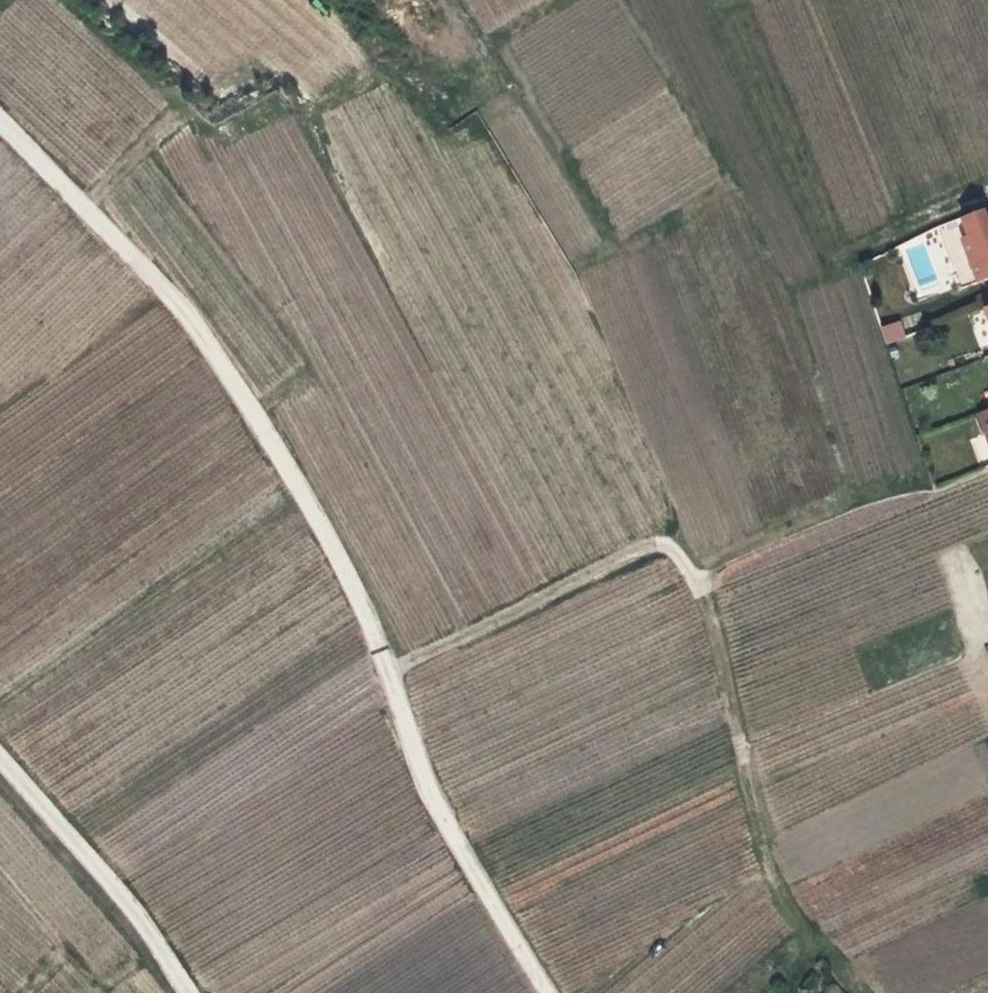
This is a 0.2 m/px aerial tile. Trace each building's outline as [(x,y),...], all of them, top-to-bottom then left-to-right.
[(967,215),(973,234),(967,237),(982,282),(987,279),(987,211),(987,207),(967,215)] [(980,311),(987,334),(987,308),(980,311)] [(900,325),(881,332),(887,346),(905,339),(900,325)] [(987,460),(987,412),(973,417),(987,460)]
